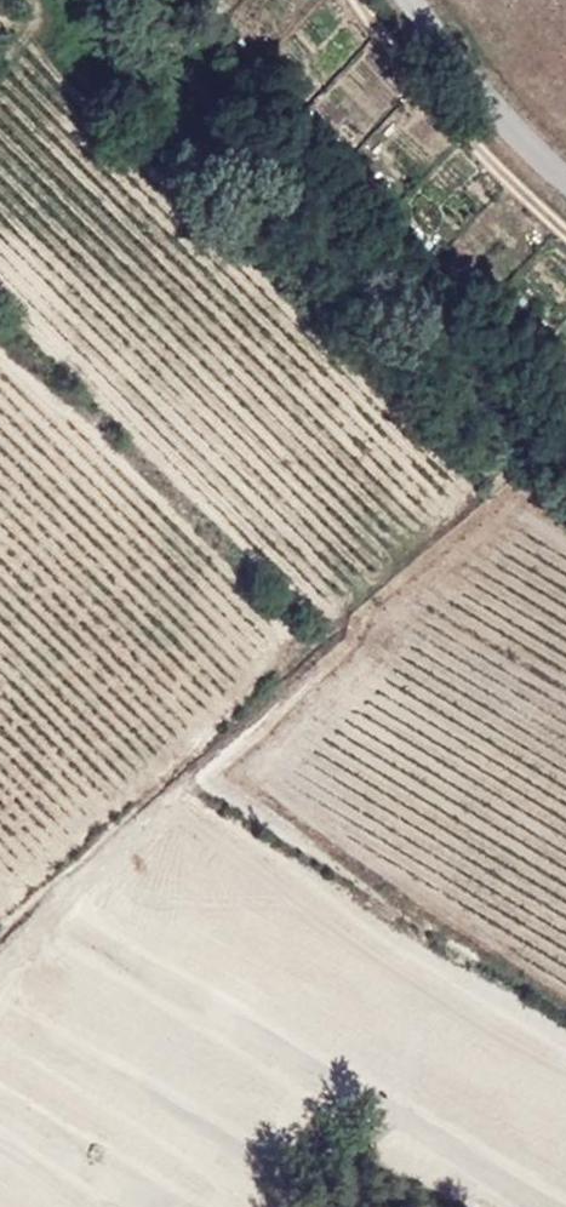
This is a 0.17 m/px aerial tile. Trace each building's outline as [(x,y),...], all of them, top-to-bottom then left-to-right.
[(374,48),(305,104),(325,129),(395,73),(374,48)]
